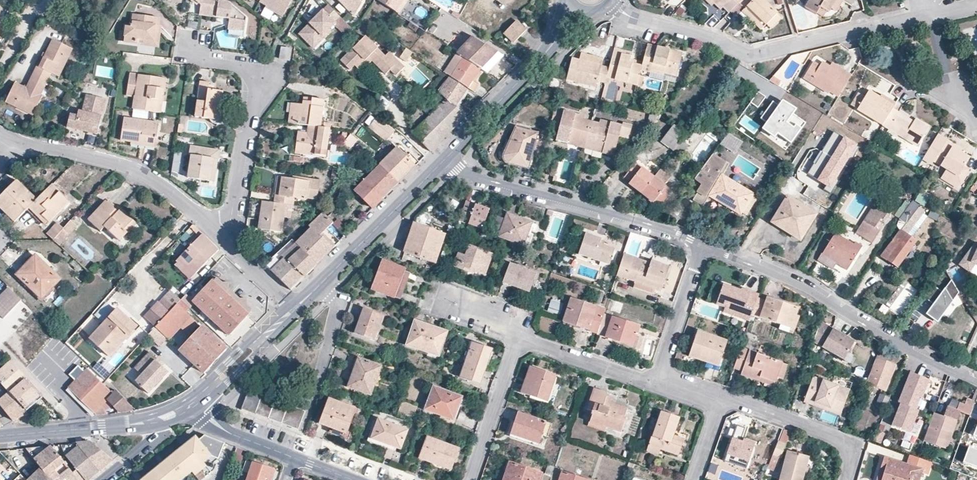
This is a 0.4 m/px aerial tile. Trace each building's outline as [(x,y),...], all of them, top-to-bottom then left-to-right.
[(199,16),(217,18),(219,1),(220,0),(202,0),(201,5),(199,16)] [(260,1),(259,2),(267,6),(266,8),(283,17),(293,0),(260,0),(260,1)] [(353,17),(359,11),(364,6),(359,0),(337,0),(353,17)] [(397,14),(406,0),(377,0),(397,14)] [(399,15),(400,15),(409,0),(406,0),(397,14),(399,15)] [(729,13),(739,3),(742,0),(711,0),(715,3),(716,5),(719,2),(723,7),(729,13)] [(739,3),(745,8),(764,27),(767,24),(777,14),(763,0),(742,0),(739,3)] [(805,7),(815,13),(819,6),(827,11),(830,12),(832,8),(837,0),(810,0),(805,7)] [(843,0),(837,0),(832,8),(837,12),(844,1),(843,0)] [(219,1),(217,18),(216,23),(222,24),(229,25),(232,7),(232,6),(228,2),(219,1)] [(819,6),(815,13),(823,17),(827,11),(819,6)] [(232,7),(229,25),(228,30),(240,32),(244,33),(246,18),(232,7)] [(352,31),(329,7),(312,22),(314,25),(311,28),(308,26),(299,35),(313,51),(332,33),(331,31),(335,27),(345,38),(352,31)] [(764,27),(745,8),(742,11),(762,30),(764,27)] [(782,19),(777,14),(767,24),(772,29),(782,19)] [(154,42),(157,18),(133,15),(131,27),(126,27),(124,34),(123,42),(138,45),(138,40),(154,42)] [(161,18),(157,18),(154,42),(138,40),(138,45),(138,46),(159,49),(162,27),(160,26),(160,22),(161,18)] [(413,24),(419,28),(423,22),(417,18),(413,24)] [(527,29),(517,20),(505,32),(515,41),(527,29)] [(416,33),(419,28),(413,24),(411,23),(407,28),(416,33)] [(350,70),(355,66),(362,58),(366,62),(370,59),(372,62),(385,75),(390,70),(396,76),(405,67),(390,52),(385,56),(365,37),(340,61),(350,70)] [(482,70),(488,74),(504,57),(473,37),(457,53),(482,70)] [(33,73),(49,80),(52,74),(59,77),(72,50),(52,40),(44,57),(39,67),(36,66),(33,73)] [(683,52),(648,44),(643,61),(653,63),(651,70),(676,77),(683,52)] [(279,60),(289,61),(291,49),(281,48),(279,60)] [(607,78),(637,86),(640,76),(641,72),(642,65),(634,63),(629,62),(631,58),(622,56),(623,50),(615,48),(610,68),(607,78)] [(408,55),(404,52),(400,57),(406,62),(412,52),(410,51),(408,55)] [(474,81),(482,70),(457,53),(444,72),(474,91),(479,85),(474,81)] [(605,84),(607,78),(610,68),(602,65),(604,60),(582,54),(579,60),(572,58),(567,80),(597,87),(598,82),(605,84)] [(362,58),(355,66),(359,70),(366,62),(362,58)] [(653,63),(643,61),(642,65),(641,72),(675,80),(676,77),(651,70),(653,63)] [(839,96),(852,75),(843,69),(841,73),(830,66),(823,62),(820,66),(814,62),(807,73),(813,77),(810,82),(830,94),(831,91),(839,96)] [(841,73),(843,69),(832,63),(830,66),(841,73)] [(42,95),(49,80),(33,73),(26,87),(15,82),(6,103),(33,116),(43,95),(42,95)] [(155,99),(164,100),(165,89),(157,88),(158,78),(130,73),(127,97),(134,97),(138,98),(137,110),(154,112),(155,99)] [(803,78),(810,82),(813,77),(807,73),(803,78)] [(166,79),(158,78),(157,88),(165,89),(166,83),(166,79)] [(429,151),(465,116),(456,107),(468,91),(449,78),(439,92),(447,100),(413,134),(429,151)] [(549,88),(560,90),(563,81),(552,78),(549,88)] [(210,83),(200,81),(195,117),(208,119),(209,121),(210,122),(212,124),(215,124),(217,124),(219,124),(222,121),(223,118),(223,115),(222,113),(222,112),(220,111),(222,102),(223,92),(209,89),(210,83)] [(88,95),(102,99),(104,91),(90,88),(88,95)] [(848,104),(857,110),(870,90),(866,88),(861,96),(855,92),(848,104)] [(892,109),(894,106),(880,96),(870,90),(857,110),(883,125),(892,109)] [(767,98),(759,92),(751,103),(759,108),(767,98)] [(894,106),(896,102),(881,93),(880,96),(894,106)] [(106,99),(102,99),(88,95),(86,95),(81,112),(79,111),(77,116),(71,114),(67,128),(85,133),(86,127),(98,130),(106,99)] [(154,112),(162,113),(164,100),(155,99),(154,112)] [(294,104),(291,124),(308,126),(321,128),(325,100),(320,100),(312,99),(312,103),(311,106),(302,105),(294,104)] [(768,124),(780,106),(774,102),(762,119),(768,124)] [(768,124),(763,130),(775,139),(778,135),(792,145),(807,124),(794,115),(797,111),(783,102),(780,106),(768,124)] [(577,147),(585,149),(592,122),(587,121),(584,120),(585,116),(555,108),(551,125),(560,127),(556,141),(568,144),(568,140),(578,143),(577,147)] [(892,109),(883,125),(918,147),(930,127),(916,119),(914,122),(912,125),(896,116),(899,113),(892,109)] [(912,125),(914,122),(899,113),(896,116),(912,125)] [(120,141),(131,143),(131,141),(155,145),(159,123),(124,118),(120,141)] [(394,130),(378,118),(369,128),(385,141),(394,130)] [(592,122),(585,149),(593,151),(594,147),(604,150),(603,153),(614,156),(619,136),(629,138),(633,125),(623,123),(622,125),(601,120),(600,124),(592,122)] [(326,157),(330,129),(321,128),(308,126),(306,138),(305,144),(297,143),(295,154),(314,157),(314,155),(326,157)] [(683,140),(687,135),(675,126),(663,141),(675,150),(683,140)] [(97,136),(98,130),(86,127),(85,133),(97,136)] [(509,164),(518,166),(519,163),(529,165),(537,134),(516,128),(512,141),(510,140),(504,153),(503,156),(503,158),(504,160),(506,161),(509,164)] [(837,128),(822,152),(848,168),(863,145),(837,128)] [(730,134),(722,144),(733,154),(742,144),(730,134)] [(348,149),(352,143),(355,140),(349,135),(345,142),(342,145),(348,149)] [(938,135),(923,161),(932,166),(935,161),(938,157),(944,160),(942,165),(941,166),(947,169),(941,178),(958,188),(969,170),(965,167),(970,158),(962,153),(953,148),(955,145),(938,135)] [(683,140),(675,150),(682,156),(690,145),(683,140)] [(131,141),(131,143),(130,145),(155,149),(155,145),(131,141)] [(955,145),(953,148),(962,153),(964,151),(955,145)] [(213,160),(218,161),(219,156),(220,151),(191,147),(186,175),(188,175),(188,178),(210,182),(213,160)] [(397,183),(415,166),(396,148),(379,165),(397,183)] [(824,190),(831,195),(848,168),(822,152),(807,175),(826,187),(824,190)] [(179,173),(182,154),(174,153),(171,172),(179,173)] [(715,157),(713,156),(696,180),(703,185),(694,201),(704,207),(710,197),(712,193),(725,201),(723,204),(742,215),(743,213),(747,206),(751,209),(758,197),(753,194),(723,177),(726,171),(725,164),(715,157)] [(215,182),(218,161),(213,160),(210,182),(215,182)] [(630,182),(643,192),(654,177),(642,168),(641,168),(635,164),(625,178),(630,182)] [(372,209),(397,183),(379,165),(353,191),(372,209)] [(654,177),(643,192),(661,205),(672,191),(664,185),(671,176),(661,168),(654,177)] [(285,206),(293,207),(294,199),(307,201),(307,200),(316,201),(319,181),(303,178),(303,181),(282,177),(279,196),(275,196),(273,204),(285,206)] [(36,200),(16,180),(9,188),(11,190),(5,195),(6,196),(0,202),(0,207),(15,222),(27,209),(29,207),(36,200)] [(69,202),(52,184),(36,200),(29,207),(35,213),(37,211),(49,223),(69,202)] [(6,196),(5,195),(11,190),(9,188),(0,196),(0,202),(6,196)] [(725,201),(712,193),(710,197),(723,204),(725,201)] [(788,196),(783,204),(788,207),(779,221),(794,230),(791,235),(801,241),(817,214),(788,196)] [(878,198),(864,221),(880,231),(883,227),(877,224),(880,218),(883,220),(891,207),(878,198)] [(112,212),(115,210),(106,201),(88,220),(100,231),(104,227),(119,241),(127,232),(124,229),(133,220),(121,208),(117,212),(115,215),(112,212)] [(273,204),(263,202),(261,214),(259,230),(281,233),(285,206),(273,204)] [(920,207),(921,206),(912,202),(899,219),(905,223),(907,225),(911,221),(915,224),(924,212),(920,207)] [(490,211),(466,203),(461,220),(484,228),(490,211)] [(788,207),(783,204),(771,222),(791,235),(794,230),(779,221),(788,207)] [(748,215),(751,209),(747,206),(743,213),(748,215)] [(44,227),(49,223),(37,211),(35,213),(29,207),(27,209),(44,227)] [(20,229),(32,215),(27,211),(15,224),(20,229)] [(295,243),(316,264),(332,249),(319,237),(327,229),(333,223),(322,213),(309,227),(310,228),(295,243)] [(504,220),(499,218),(495,228),(501,230),(499,236),(524,245),(532,223),(507,214),(504,220)] [(69,233),(78,223),(73,218),(63,228),(69,233)] [(124,229),(127,232),(136,223),(133,220),(124,229)] [(938,220),(937,232),(949,232),(949,220),(938,220)] [(873,243),(880,231),(875,228),(864,221),(856,233),(873,243)] [(907,235),(915,224),(911,221),(907,225),(905,223),(900,230),(907,235)] [(53,240),(63,228),(57,222),(46,233),(53,240)] [(445,234),(416,223),(404,252),(434,264),(445,234)] [(203,233),(193,224),(190,227),(199,237),(203,233)] [(69,233),(63,228),(53,240),(59,245),(69,233)] [(319,237),(332,249),(339,242),(327,229),(319,237)] [(916,241),(907,235),(900,230),(881,257),(886,261),(886,260),(897,267),(916,241)] [(195,274),(219,250),(203,233),(199,237),(180,258),(181,259),(195,274)] [(599,245),(601,240),(602,239),(586,233),(578,255),(609,265),(614,249),(604,246),(599,245)] [(823,254),(832,260),(848,270),(863,247),(856,242),(854,244),(836,234),(823,254)] [(292,240),(265,265),(265,266),(270,271),(283,258),(281,256),(295,243),(292,240)] [(283,258),(270,271),(290,290),(316,264),(295,243),(281,256),(283,258)] [(975,243),(959,265),(969,272),(975,265),(976,266),(976,244),(975,243)] [(469,245),(468,250),(465,256),(462,255),(459,254),(454,266),(469,272),(470,269),(475,271),(486,275),(493,254),(469,245)] [(624,254),(617,276),(635,282),(633,288),(654,294),(655,291),(658,282),(664,283),(670,267),(651,261),(651,262),(624,254)] [(828,267),(832,260),(823,254),(819,261),(828,267)] [(58,279),(35,257),(18,275),(42,297),(58,279)] [(191,279),(195,274),(181,259),(177,263),(176,265),(191,279)] [(384,260),(382,263),(405,271),(407,268),(384,260)] [(405,271),(382,263),(373,289),(396,297),(399,290),(404,292),(411,273),(405,271)] [(536,274),(510,264),(503,283),(529,292),(536,274)] [(839,264),(833,269),(840,277),(845,272),(839,264)] [(217,277),(213,282),(248,315),(252,310),(247,305),(240,305),(240,299),(229,288),(223,288),(223,282),(217,277)] [(248,315),(213,282),(212,281),(193,301),(229,335),(248,315)] [(716,305),(724,285),(714,281),(707,301),(716,305)] [(959,293),(951,281),(942,293),(932,286),(923,298),(933,305),(944,313),(959,293)] [(658,282),(655,291),(661,293),(664,283),(658,282)] [(758,299),(760,294),(752,291),(750,296),(742,294),(744,291),(724,284),(724,285),(716,305),(725,308),(723,313),(742,319),(743,315),(745,310),(753,313),(758,299)] [(22,299),(9,286),(0,295),(0,314),(4,318),(22,299)] [(170,312),(181,300),(171,290),(159,302),(170,312)] [(399,290),(396,297),(401,299),(404,292),(399,290)] [(945,313),(950,316),(963,298),(959,295),(945,313)] [(765,302),(758,299),(753,313),(752,316),(781,325),(791,329),(796,316),(798,308),(767,297),(765,302)] [(580,328),(597,334),(604,314),(605,310),(571,298),(563,319),(581,325),(580,328)] [(189,308),(181,300),(170,312),(155,327),(167,338),(169,340),(191,316),(186,311),(189,308)] [(147,319),(155,327),(170,312),(159,302),(151,309),(154,312),(147,319)] [(548,309),(560,313),(562,307),(550,303),(548,309)] [(944,313),(933,305),(925,315),(937,323),(942,316),(944,313)] [(118,307),(116,309),(125,317),(127,315),(118,307)] [(364,308),(361,317),(362,317),(356,334),(376,341),(385,316),(364,308)] [(125,317),(116,309),(88,339),(105,354),(125,334),(130,338),(140,327),(138,325),(135,327),(125,317)] [(752,316),(753,313),(745,310),(743,315),(746,316),(742,327),(735,324),(734,328),(741,330),(747,332),(752,316)] [(597,334),(597,335),(607,338),(607,336),(634,345),(633,347),(641,350),(645,339),(637,337),(639,332),(635,331),(637,325),(604,314),(597,334)] [(362,317),(361,317),(359,316),(353,333),(356,334),(362,317)] [(800,317),(796,316),(791,329),(781,325),(779,330),(794,335),(800,317)] [(562,323),(580,328),(581,325),(563,319),(562,323)] [(448,331),(436,327),(434,331),(427,328),(428,324),(415,320),(407,345),(429,353),(431,350),(438,352),(440,345),(443,346),(448,331)] [(821,321),(814,341),(845,359),(856,341),(821,321)] [(179,350),(204,373),(226,349),(202,326),(179,350)] [(734,328),(730,326),(728,332),(739,335),(741,330),(734,328)] [(159,346),(167,338),(155,327),(148,335),(159,346)] [(688,357),(699,360),(701,356),(720,363),(727,341),(698,330),(688,357)] [(755,341),(757,336),(747,332),(745,337),(755,341)] [(125,334),(105,354),(111,359),(130,338),(125,334)] [(607,336),(607,338),(633,347),(634,345),(607,336)] [(493,349),(472,342),(464,366),(458,364),(456,372),(456,376),(457,377),(481,384),(493,349)] [(439,356),(443,346),(440,345),(438,352),(431,350),(429,353),(439,356)] [(741,347),(734,369),(737,370),(741,372),(740,375),(758,381),(760,378),(775,384),(777,377),(782,379),(788,365),(782,363),(783,362),(741,347)] [(157,358),(150,351),(135,367),(141,374),(135,381),(147,393),(154,386),(150,382),(157,375),(161,379),(167,372),(161,365),(155,360),(157,358)] [(884,362),(886,359),(876,355),(866,380),(883,387),(892,366),(884,362)] [(701,356),(699,360),(711,365),(718,367),(720,363),(701,356)] [(157,358),(155,360),(161,365),(164,362),(158,357),(157,358)] [(382,366),(358,357),(347,387),(371,396),(382,366)] [(0,371),(0,382),(9,392),(25,410),(40,397),(25,380),(26,379),(10,362),(0,371)] [(92,368),(103,379),(108,374),(97,363),(92,368)] [(76,380),(84,372),(78,366),(69,374),(76,380)] [(530,367),(527,375),(531,376),(528,384),(524,383),(521,393),(547,402),(556,375),(530,367)] [(104,384),(87,368),(84,372),(76,380),(68,388),(94,413),(101,406),(108,399),(111,395),(113,394),(116,390),(106,381),(104,384)] [(132,369),(127,376),(134,382),(140,375),(132,369)] [(913,433),(922,411),(918,410),(923,399),(924,400),(932,380),(910,371),(898,402),(900,402),(896,413),(898,414),(897,416),(895,416),(892,424),(913,433)] [(154,386),(161,379),(157,375),(150,382),(154,386)] [(817,402),(842,412),(850,390),(813,376),(804,401),(815,406),(817,402)] [(760,378),(758,381),(758,383),(761,384),(773,388),(775,384),(760,378)] [(464,396),(434,385),(425,410),(454,421),(464,396)] [(605,401),(607,395),(608,393),(594,388),(587,409),(593,411),(590,422),(601,425),(621,433),(626,417),(623,417),(627,409),(611,403),(605,401)] [(131,411),(134,409),(116,390),(113,394),(111,395),(108,399),(120,412),(131,411)] [(261,395),(257,393),(249,390),(242,408),(256,413),(263,395),(261,395)] [(28,414),(25,410),(9,392),(0,400),(0,405),(13,421),(28,414)] [(263,395),(256,413),(269,418),(276,400),(263,395)] [(614,397),(607,395),(605,401),(611,403),(614,397)] [(880,396),(876,408),(884,411),(888,400),(880,396)] [(347,434),(357,408),(329,398),(320,423),(347,434)] [(969,416),(975,402),(968,399),(965,405),(960,403),(956,411),(962,413),(969,416)] [(269,418),(284,424),(291,406),(276,400),(269,418)] [(398,414),(413,419),(417,407),(403,401),(398,414)] [(841,415),(842,412),(817,402),(815,406),(819,407),(841,415)] [(96,415),(107,414),(101,406),(94,413),(96,415)] [(299,429),(306,411),(291,406),(284,424),(299,429)] [(884,411),(876,408),(873,413),(882,416),(884,411)] [(945,418),(936,414),(925,440),(944,447),(949,436),(952,437),(961,416),(953,413),(954,410),(950,408),(945,418)] [(672,440),(674,435),(680,418),(675,416),(661,411),(653,437),(652,436),(648,445),(660,449),(678,456),(682,444),(672,440)] [(552,424),(518,413),(510,434),(538,444),(542,435),(547,437),(552,424)] [(402,449),(409,430),(378,418),(371,438),(402,449)] [(734,436),(728,454),(748,461),(754,443),(745,439),(744,441),(740,440),(741,438),(745,427),(738,425),(736,430),(734,436)] [(734,436),(736,430),(730,428),(728,434),(734,436)] [(791,432),(782,429),(767,470),(775,473),(791,432)] [(144,479),(145,479),(206,479),(215,472),(211,468),(209,462),(216,457),(222,458),(229,442),(210,435),(205,440),(201,433),(144,479)] [(684,439),(674,435),(672,440),(682,444),(684,439)] [(460,448),(427,437),(419,458),(452,470),(460,448)] [(91,442),(77,443),(99,471),(113,460),(91,442)] [(77,443),(61,445),(65,456),(76,470),(73,473),(79,479),(88,479),(99,471),(77,443)] [(660,449),(648,445),(646,451),(658,455),(660,449)] [(51,446),(39,447),(48,459),(39,466),(41,468),(50,479),(55,479),(60,476),(56,471),(65,463),(51,446)] [(48,459),(39,447),(26,448),(39,466),(48,459)] [(969,449),(964,463),(976,469),(976,452),(969,449)] [(782,479),(802,479),(808,457),(801,455),(788,451),(780,479),(782,479)] [(748,461),(728,454),(725,461),(745,468),(748,461)] [(910,454),(907,464),(884,457),(883,461),(881,467),(885,468),(881,479),(920,479),(922,473),(928,475),(932,462),(918,457),(910,454)] [(276,469),(254,462),(248,479),(273,479),(276,469)] [(541,474),(509,463),(503,479),(539,479),(541,474)] [(881,467),(876,479),(881,479),(885,468),(881,467)] [(41,468),(29,479),(50,479),(41,468)] [(73,473),(69,468),(60,476),(55,479),(79,479),(73,473)] [(947,475),(957,479),(959,472),(949,468),(947,475)] [(553,470),(551,477),(550,479),(585,479),(553,470)]
